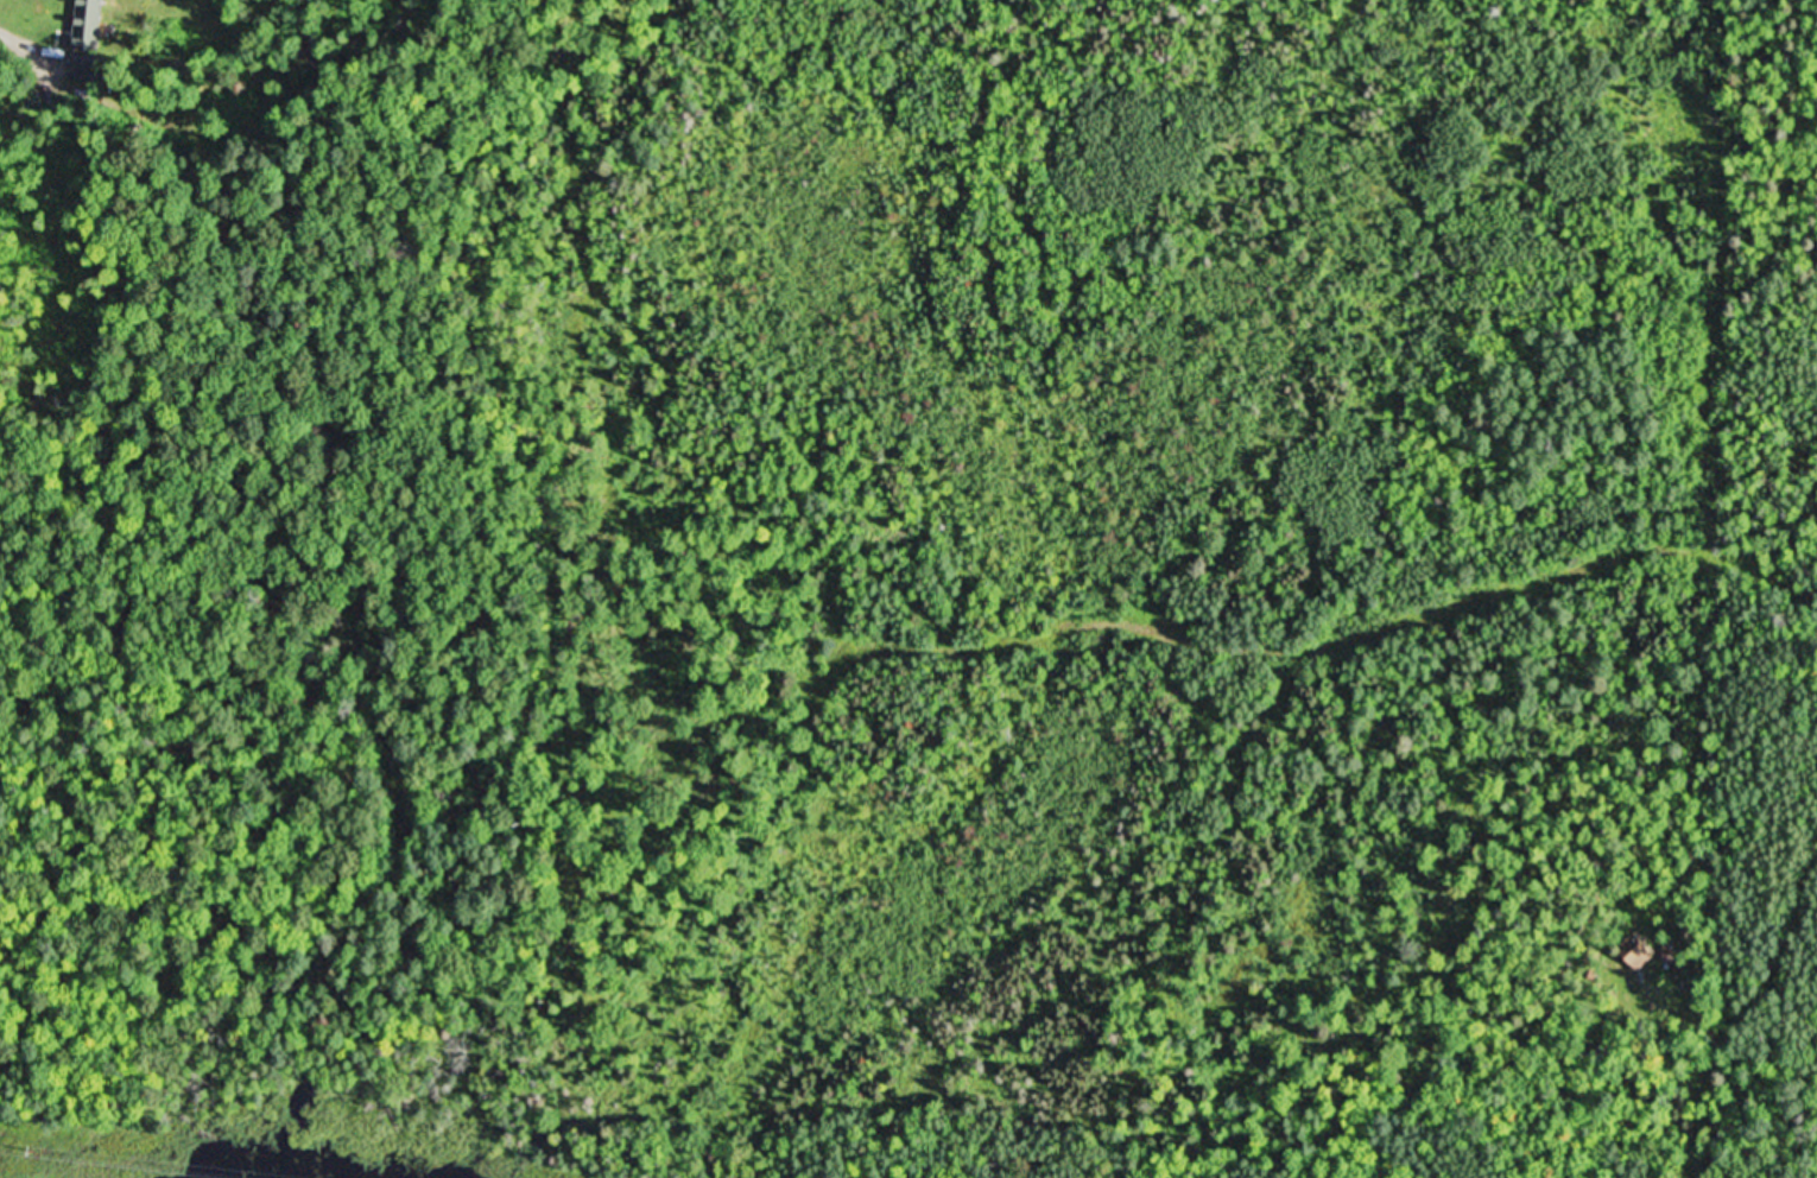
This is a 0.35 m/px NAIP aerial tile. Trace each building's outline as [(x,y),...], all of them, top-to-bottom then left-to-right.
[(70,47),(96,51),(102,0),(76,0),(70,47)]
